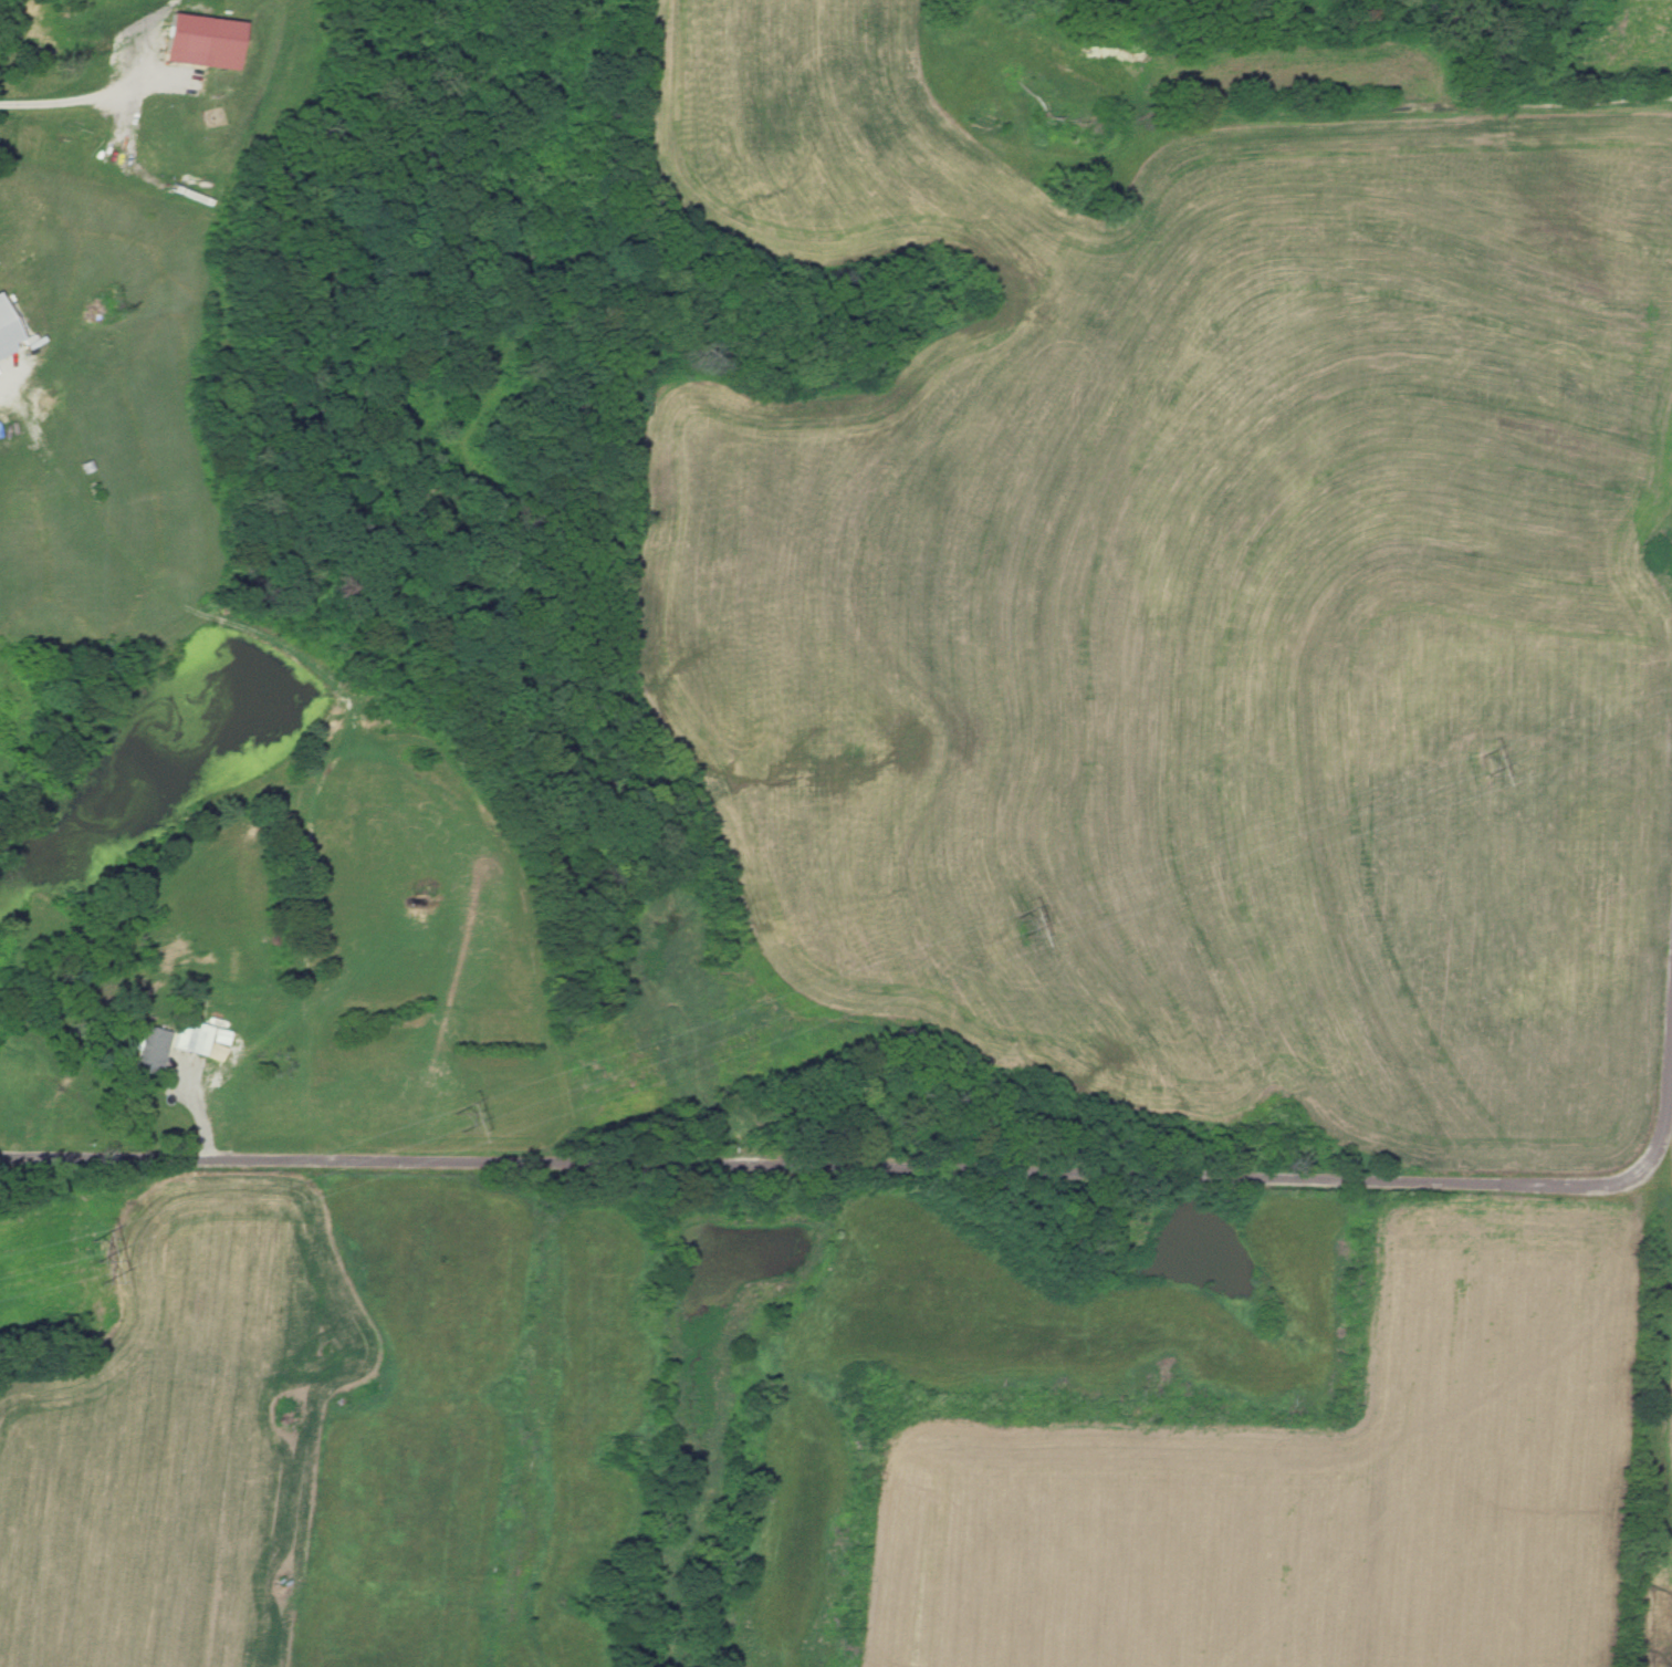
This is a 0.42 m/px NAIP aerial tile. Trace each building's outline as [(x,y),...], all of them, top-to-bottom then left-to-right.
[(161,61),(234,70),(240,21),(167,12),(161,61)] [(14,351),(9,342),(18,338),(0,299),(0,357),(14,351)] [(211,1027),(194,1022),(192,1029),(177,1024),(171,1046),(203,1055),(211,1027)] [(169,1031),(141,1024),(138,1039),(130,1037),(128,1047),(135,1048),(130,1068),(158,1075),(169,1031)]
